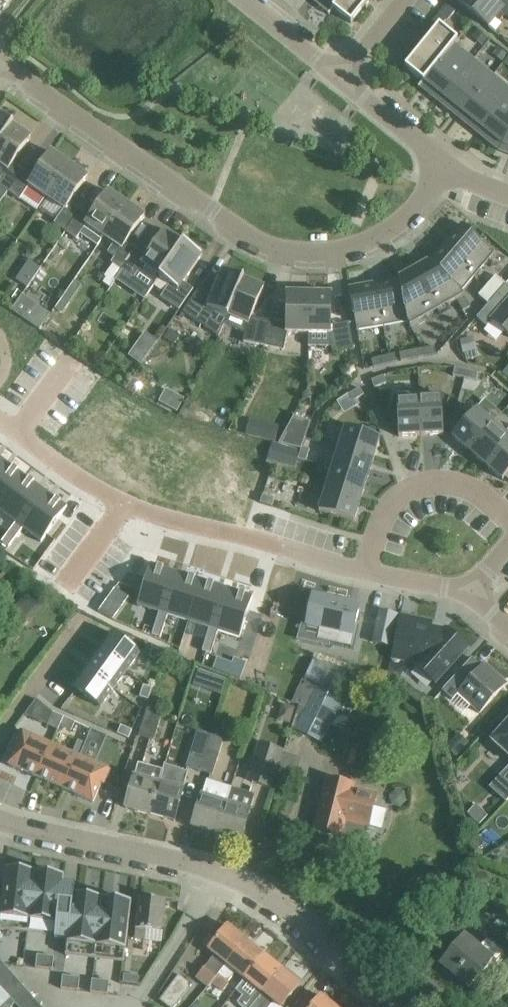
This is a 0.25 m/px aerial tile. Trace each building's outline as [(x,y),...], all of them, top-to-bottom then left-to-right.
[(316,1),(330,12),(340,0),(317,0),(316,1)] [(352,23),(371,0),(340,0),(330,12),(329,14),(330,15),(334,9),(352,23)] [(458,2),(489,27),(496,18),(500,22),(505,15),(507,17),(507,0),(460,0),(458,2)] [(455,12),(447,6),(439,16),(447,22),(455,12)] [(421,86),(454,45),(458,40),(440,25),(406,67),(423,81),(419,86),(420,87),(421,86)] [(476,28),(470,36),(481,45),(488,37),(476,28)] [(421,86),(438,99),(471,58),(454,45),(421,86)] [(497,46),(492,53),(501,60),(507,53),(497,46)] [(456,111),(462,115),(493,76),(471,58),(438,99),(454,113),(456,111)] [(507,104),(507,87),(493,76),(462,115),(467,120),(466,122),(483,136),(507,104)] [(505,149),(507,143),(507,104),(483,136),(500,150),(504,151),(505,149)] [(14,125),(15,124),(0,114),(0,145),(14,125)] [(14,125),(0,145),(0,165),(0,166),(0,177),(1,178),(0,181),(0,185),(9,192),(23,171),(13,164),(32,138),(14,125)] [(34,178),(23,171),(9,192),(20,200),(30,186),(47,197),(70,164),(52,152),(34,178)] [(66,231),(80,211),(70,203),(88,177),(84,174),(87,170),(77,163),(74,167),(70,164),(47,197),(64,209),(55,223),(66,231)] [(80,211),(66,231),(77,239),(81,234),(97,246),(104,237),(127,204),(109,191),(91,218),(80,211)] [(112,263),(123,271),(137,250),(127,243),(145,216),(140,213),(142,210),(133,204),(131,206),(127,204),(104,237),(114,244),(108,252),(115,257),(112,263)] [(4,230),(9,233),(14,227),(9,223),(4,230)] [(462,224),(446,244),(479,272),(496,253),(462,224)] [(147,257),(137,250),(123,271),(134,278),(139,272),(155,284),(160,277),(160,276),(184,242),(166,231),(147,257)] [(184,242),(160,276),(160,277),(171,284),(161,297),(180,310),(194,289),(184,282),(203,255),(184,242)] [(446,244),(429,263),(462,292),(479,272),(446,244)] [(428,262),(400,278),(401,279),(408,322),(411,327),(458,300),(464,296),(462,292),(429,263),(428,262)] [(225,325),(244,279),(245,278),(240,276),(241,273),(231,269),(230,272),(224,269),(211,300),(198,291),(183,312),(206,328),(219,337),(225,325)] [(27,286),(31,280),(20,273),(16,279),(27,286)] [(479,295),(489,304),(506,284),(496,275),(479,295)] [(264,288),(244,279),(225,325),(245,334),(244,342),(264,346),(269,321),(252,317),(264,288)] [(401,279),(376,283),(383,326),(408,322),(401,279)] [(60,302),(67,307),(82,286),(75,281),(60,302)] [(376,283),(350,288),(358,331),(383,326),(376,283)] [(506,284),(489,304),(477,317),(488,327),(493,320),(507,333),(507,285),(506,284)] [(22,292),(11,306),(38,327),(49,313),(22,292)] [(269,321),(264,346),(284,350),(287,334),(308,334),(309,293),(288,293),(287,325),(269,321)] [(332,347),(333,351),(354,347),(350,322),(331,326),(332,294),(320,293),(309,293),(308,334),(309,334),(309,346),(332,347)] [(464,296),(458,300),(464,311),(471,307),(464,296)] [(173,345),(179,336),(172,330),(165,340),(173,345)] [(472,335),(458,338),(462,353),(476,350),(472,335)] [(435,346),(423,349),(425,356),(437,354),(435,346)] [(148,356),(135,347),(128,356),(141,365),(148,356)] [(423,349),(412,351),(413,359),(425,356),(423,349)] [(412,351),(400,353),(401,361),(413,359),(412,351)] [(395,354),(384,357),(386,365),(397,362),(395,354)] [(384,357),(372,359),(374,367),(386,365),(384,357)] [(465,378),(467,370),(455,367),(453,376),(465,378)] [(467,370),(465,378),(476,381),(478,373),(467,370)] [(372,380),(375,388),(387,383),(384,376),(372,380)] [(350,394),(354,401),(365,395),(360,388),(350,394)] [(399,437),(422,435),(419,391),(397,392),(399,437)] [(419,391),(422,435),(444,434),(442,395),(421,396),(420,391),(419,391)] [(171,409),(178,412),(184,399),(180,397),(177,398),(171,409)] [(477,409),(453,436),(470,451),(494,423),(477,409)] [(274,442),(278,424),(263,421),(259,438),(274,442)] [(470,451),(486,465),(507,439),(507,436),(494,423),(470,451)] [(301,449),(306,432),(288,426),(279,443),(301,449)] [(346,427),(339,448),(374,459),(381,438),(346,427)] [(486,465),(490,469),(503,480),(506,477),(507,479),(507,439),(486,465)] [(302,447),(299,458),(307,461),(310,449),(302,447)] [(339,448),(333,469),(368,480),(374,459),(339,448)] [(0,463),(0,508),(25,475),(3,459),(0,463)] [(361,501),(368,480),(333,469),(326,490),(361,501)] [(0,508),(0,511),(16,523),(20,526),(46,491),(25,475),(0,508)] [(361,501),(326,490),(319,511),(355,522),(361,501)] [(46,491),(20,526),(23,529),(41,542),(68,507),(46,491)] [(260,503),(272,506),(274,498),(263,495),(260,503)] [(16,523),(9,533),(16,538),(23,529),(20,526),(16,523)] [(9,533),(2,542),(9,547),(16,538),(9,533)] [(151,563),(138,606),(160,613),(163,614),(177,571),(151,563)] [(177,571),(163,614),(168,615),(189,622),(202,580),(177,571)] [(202,580),(189,622),(210,628),(214,630),(228,588),(202,580)] [(228,588),(214,630),(218,631),(240,638),(253,596),(228,588)] [(312,592),(306,611),(310,612),(307,625),(320,628),(318,639),(353,647),(358,624),(356,624),(359,610),(360,607),(350,604),(333,600),(334,597),(312,592)] [(106,602),(119,612),(126,602),(113,593),(106,602)] [(14,607),(0,621),(0,633),(9,642),(29,622),(14,607)] [(392,645),(398,615),(379,611),(373,641),(392,645)] [(160,613),(156,624),(165,626),(168,615),(163,614),(160,613)] [(396,659),(415,664),(436,683),(468,648),(447,629),(443,634),(431,631),(433,622),(400,615),(392,658),(396,659)] [(156,624),(152,635),(161,638),(165,626),(156,624)] [(248,663),(261,664),(265,628),(252,627),(248,663)] [(210,628),(206,639),(215,642),(218,631),(214,630),(210,628)] [(112,632),(99,651),(127,671),(140,653),(112,632)] [(206,639),(203,651),(211,653),(215,642),(206,639)] [(153,648),(150,657),(162,661),(164,652),(153,648)] [(99,651),(85,668),(114,689),(127,671),(99,651)] [(473,657),(443,691),(453,700),(457,695),(479,714),(507,683),(495,673),(497,671),(489,663),(487,666),(485,663),(482,666),(473,657)] [(408,671),(390,667),(388,675),(401,682),(408,671)] [(85,668),(72,686),(101,707),(114,689),(85,668)] [(193,669),(190,687),(212,691),(215,673),(193,669)] [(321,740),(342,697),(305,680),(294,703),(299,705),(293,726),(321,740)] [(144,685),(140,697),(149,700),(153,688),(144,685)] [(164,710),(149,706),(139,736),(154,741),(164,710)] [(293,709),(283,706),(280,719),(290,721),(293,709)] [(53,712),(47,725),(59,730),(61,725),(64,717),(53,712)] [(64,717),(61,725),(72,730),(76,722),(64,717)] [(492,740),(507,754),(507,722),(492,740)] [(122,725),(118,734),(129,739),(133,730),(122,725)] [(92,729),(88,737),(99,742),(103,734),(92,729)] [(17,745),(9,765),(37,777),(52,744),(21,731),(15,744),(17,745)] [(213,775),(225,739),(212,735),(208,749),(201,771),(213,775)] [(447,749),(456,758),(468,744),(458,736),(447,749)] [(52,744),(37,777),(65,789),(66,790),(80,757),(52,744)] [(283,750),(264,744),(253,783),(271,789),(283,750)] [(201,771),(208,749),(194,745),(187,767),(201,771)] [(80,757),(66,790),(94,802),(102,783),(105,784),(111,770),(80,757)] [(126,807),(151,814),(163,771),(138,764),(126,807)] [(163,771),(151,814),(175,821),(184,791),(183,791),(187,777),(189,772),(180,769),(165,764),(163,771)] [(490,787),(506,802),(507,800),(507,768),(490,787)] [(192,826),(217,834),(232,787),(207,779),(202,796),(192,826)] [(377,792),(327,779),(315,829),(341,836),(342,834),(365,840),(377,792)] [(104,793),(117,798),(118,790),(108,786),(104,793)] [(250,811),(255,794),(232,787),(217,834),(241,841),(251,811),(250,811)] [(395,789),(389,796),(391,805),(400,807),(406,800),(404,792),(395,789)] [(475,805),(468,813),(479,824),(487,816),(475,805)] [(67,955),(95,958),(96,958),(123,961),(125,962),(132,902),(74,895),(76,882),(64,880),(64,876),(6,869),(0,914),(0,929),(27,932),(28,932),(55,935),(56,935),(55,939),(67,940),(66,954),(67,955)] [(135,938),(146,939),(146,940),(162,942),(164,931),(161,931),(165,900),(140,897),(135,938)] [(445,918),(429,937),(438,944),(454,925),(445,918)] [(196,978),(208,987),(212,982),(247,940),(228,925),(217,940),(210,935),(203,944),(209,949),(216,954),(196,978)] [(480,947),(465,935),(441,964),(470,988),(493,959),(497,962),(504,952),(488,939),(480,947)] [(247,940),(212,982),(222,990),(223,991),(230,983),(229,981),(237,972),(246,979),(265,955),(247,940)] [(37,954),(36,968),(53,970),(55,956),(37,954)] [(242,1006),(252,1006),(282,969),(265,955),(246,979),(237,990),(244,995),(237,1003),(242,1006)] [(11,997),(19,1006),(42,1006),(0,960),(0,986),(1,987),(11,997)] [(252,1006),(270,1006),(274,1002),(281,1006),(300,983),(282,969),(252,1006)] [(138,984),(139,975),(124,974),(124,983),(138,984)] [(180,974),(160,1000),(169,1006),(176,1006),(193,985),(180,974)] [(63,975),(62,989),(79,991),(80,977),(63,975)] [(93,979),(91,992),(108,994),(110,981),(93,979)] [(11,997),(1,987),(0,988),(0,1006),(11,997)] [(321,995),(312,1006),(336,1006),(321,995)]
